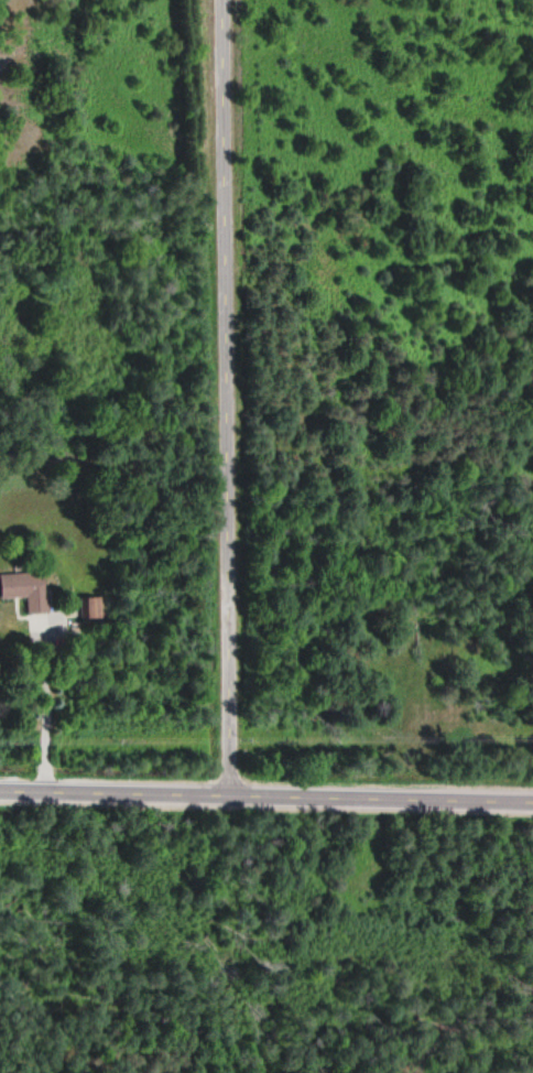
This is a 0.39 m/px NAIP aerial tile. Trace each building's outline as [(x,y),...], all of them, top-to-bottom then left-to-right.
[(100,620),(100,599),(76,599),(76,620),(100,620)]
